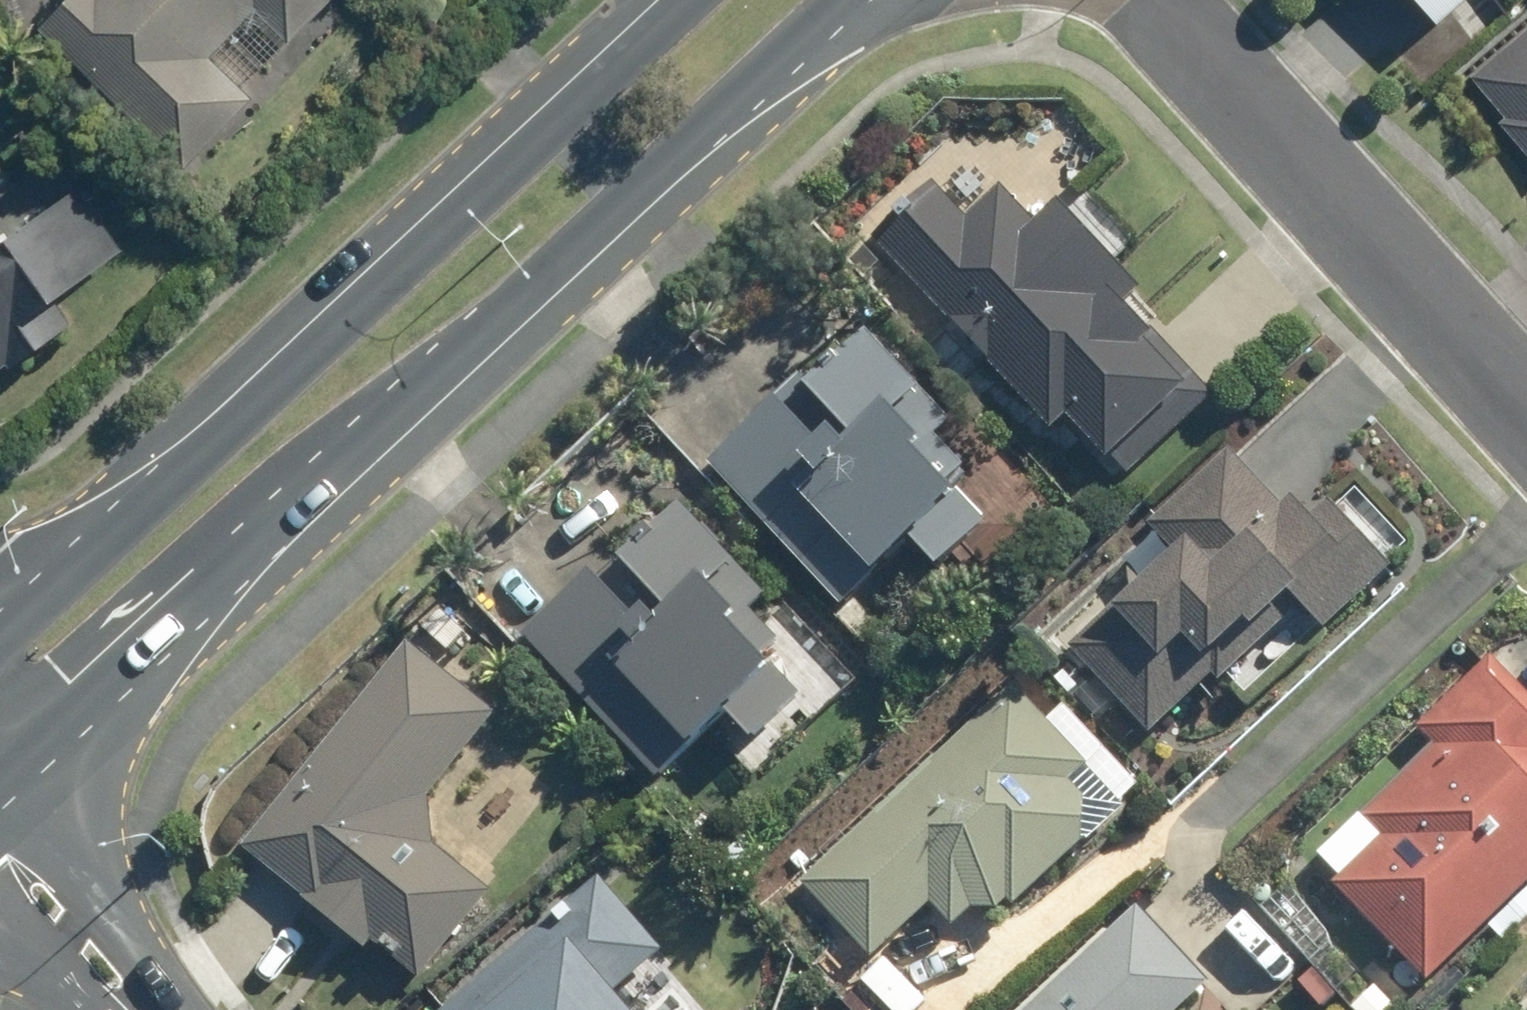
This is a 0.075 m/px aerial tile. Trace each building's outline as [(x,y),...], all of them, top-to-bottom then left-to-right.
[(338,0),(76,0),(49,28),(194,168),(257,101),(213,59),(260,10),(297,44),(338,0)] [(1456,23),(1483,0),(1436,0),(1456,23)] [(1487,75),(1526,121),(1526,41),(1487,75)] [(949,183),(890,241),(1060,425),(1080,404),(1124,449),(1168,409),(1185,425),(1218,395),(1153,327),(1159,321),(1135,296),(1145,286),(1120,257),(1123,254),(1075,207),(1064,197),(1042,217),(1008,181),(975,212),(949,183)] [(77,317),(63,298),(129,249),(90,195),(0,262),(0,374),(77,317)] [(858,341),(830,366),(835,372),(822,383),(817,377),(800,392),(796,389),(707,470),(832,609),(902,546),(929,576),(985,525),(949,485),(961,475),(930,442),(947,426),(917,392),(910,398),(858,341)] [(1067,653),(1145,737),(1207,682),(1214,689),(1295,615),(1317,639),(1329,628),(1344,646),(1401,593),(1380,569),(1403,549),(1360,501),(1337,521),(1324,506),(1306,522),(1287,500),(1278,508),(1226,451),(1145,525),(1173,557),(1067,653)] [(601,566),(536,626),(668,768),(734,707),(759,736),(813,687),(785,658),(774,646),(789,633),(759,601),(774,587),(692,498),(609,574),(601,566)] [(414,638),(258,834),(428,974),(497,888),(439,843),(434,795),(502,709),(414,638)] [(1432,723),(1449,741),(1376,812),(1395,831),(1344,881),(1438,977),(1526,890),(1526,707),(1488,668),(1432,723)] [(878,953),(938,897),(960,921),(1004,879),(1023,900),(1087,839),(1088,839),(1094,797),(1077,779),(1092,764),(1094,763),(1017,681),(809,879),(878,953)] [(576,875),(595,897),(622,874),(603,852),(576,875)] [(624,984),(664,950),(610,886),(595,897),(587,888),(443,1009),(647,1009),(624,984)] [(1216,979),(1144,903),(1028,1009),(1183,1009),(1216,979)] [(1339,995),(1317,968),(1304,979),(1326,1006),(1339,995)] [(1356,1008),(1358,1009),(1397,1009),(1400,1008),(1380,985),(1356,1008)]
